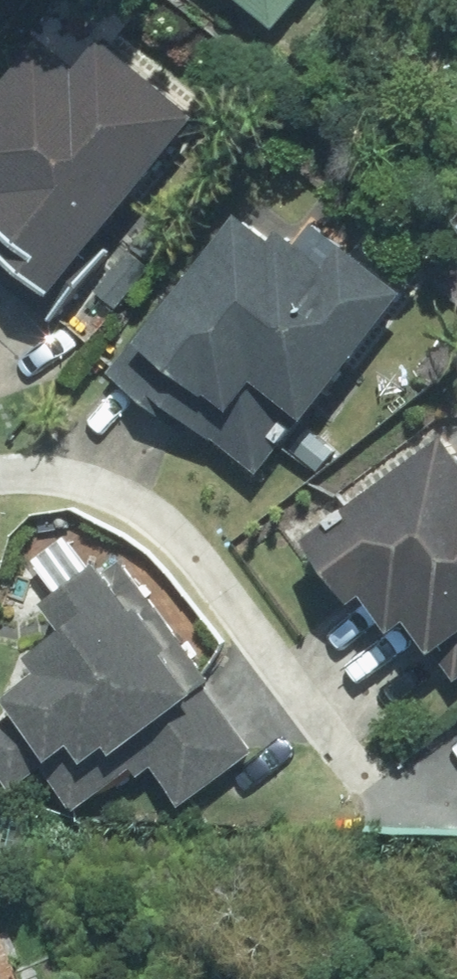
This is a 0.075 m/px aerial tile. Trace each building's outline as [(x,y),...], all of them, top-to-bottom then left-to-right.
[(285,35),(312,0),(243,0),(285,35)] [(211,118),(113,42),(89,72),(50,42),(0,106),(0,197),(2,198),(0,200),(0,221),(24,240),(0,270),(0,273),(62,322),(113,256),(107,250),(211,118)] [(316,424),(414,296),(351,249),(335,269),(290,233),(281,245),(247,219),(181,305),(167,294),(108,373),(184,431),(191,421),(263,475),(307,417),(316,424)] [(118,307),(150,266),(130,249),(97,290),(118,307)] [(456,676),(456,446),(453,440),(313,541),(359,604),(371,595),(399,631),(414,621),(454,678),(456,676)] [(121,554),(108,565),(76,529),(39,561),(88,617),(51,649),(59,658),(19,694),(24,700),(0,721),(0,752),(30,787),(61,760),(97,801),(138,765),(144,772),(164,755),(201,798),(267,740),(215,680),(224,672),(121,554)] [(0,956),(0,978),(11,978),(0,956)]
